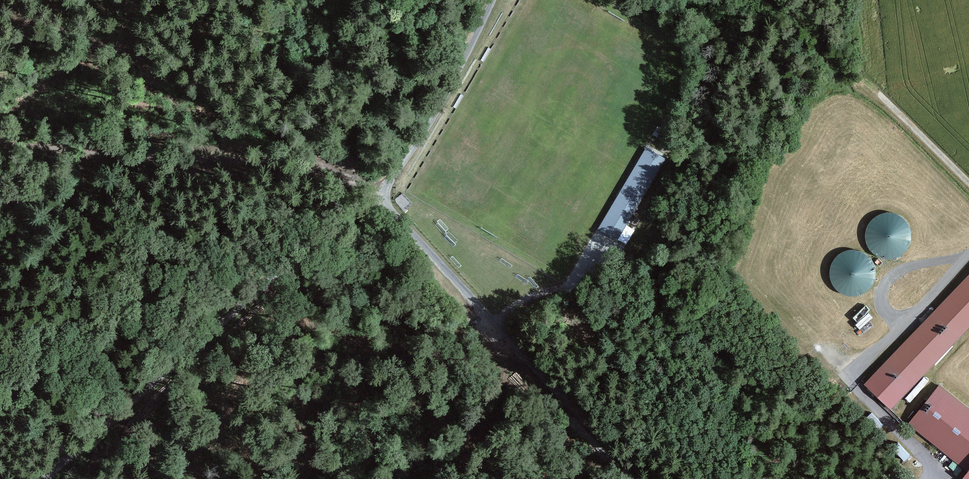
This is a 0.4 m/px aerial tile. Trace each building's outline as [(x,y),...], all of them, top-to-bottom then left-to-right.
[(647,145),(598,227),(618,239),(666,157),(647,145)] [(907,221),(900,217),(892,215),(884,215),(877,219),(871,225),(868,231),(867,239),(869,246),(872,252),(878,257),(884,260),(892,261),(899,260),(905,256),(910,251),(914,243),(914,235),(912,228),(907,221)] [(878,276),(877,268),(874,261),(868,255),(861,252),(853,251),(846,253),(839,257),(834,263),(832,270),(832,278),(834,285),(838,291),(844,295),(851,298),(859,298),(866,295),(872,290),(877,283),(878,276)] [(866,386),(893,412),(968,332),(968,278),(866,386)] [(940,385),(908,428),(968,475),(968,408),(940,385)]
